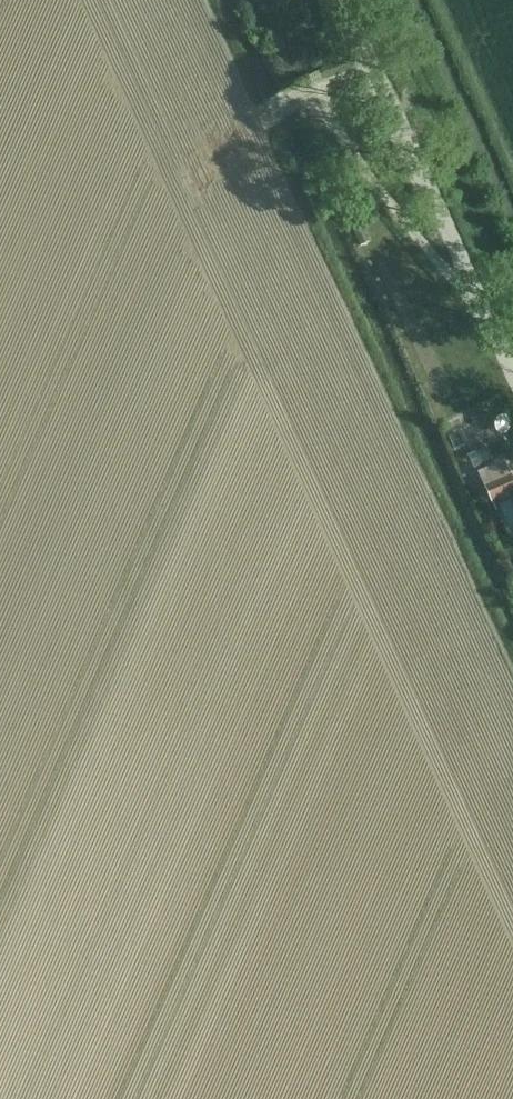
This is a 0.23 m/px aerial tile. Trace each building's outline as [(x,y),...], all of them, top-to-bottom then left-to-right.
[(286,49),(287,34),(270,33),(270,48),(286,49)] [(360,246),(368,242),(361,227),(353,231),(360,246)] [(485,488),(492,504),(512,494),(512,484),(509,476),(485,488)]
